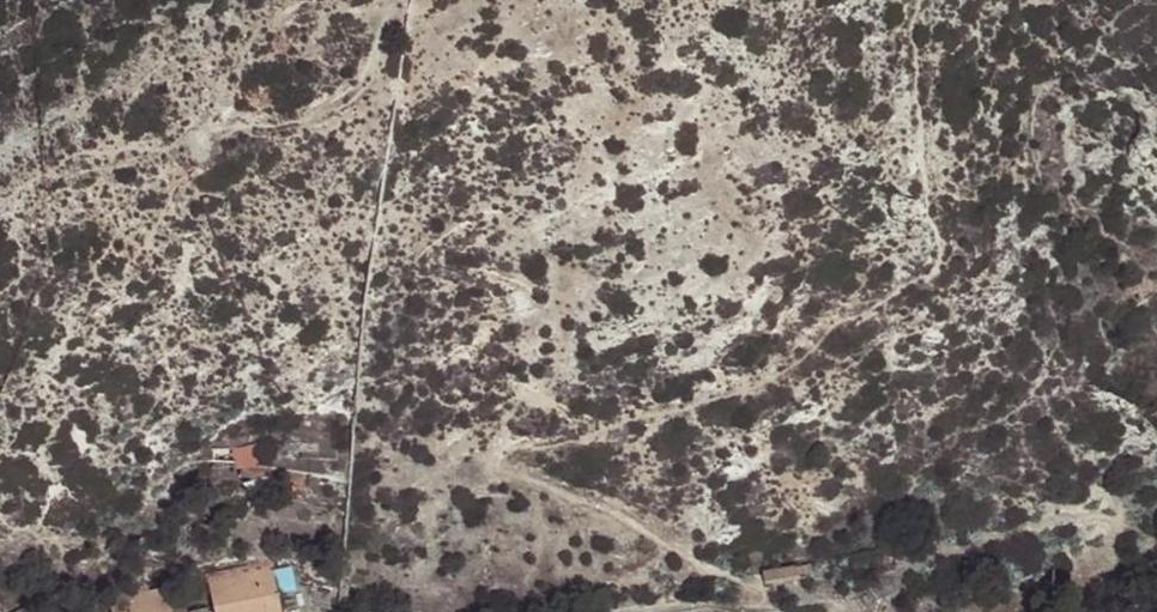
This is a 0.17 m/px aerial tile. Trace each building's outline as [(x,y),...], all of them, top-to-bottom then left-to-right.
[(272,564),(208,577),(215,611),(282,611),(272,564)] [(801,578),(799,567),(764,573),(765,584),(801,578)] [(168,585),(111,596),(113,611),(175,611),(168,585)]
